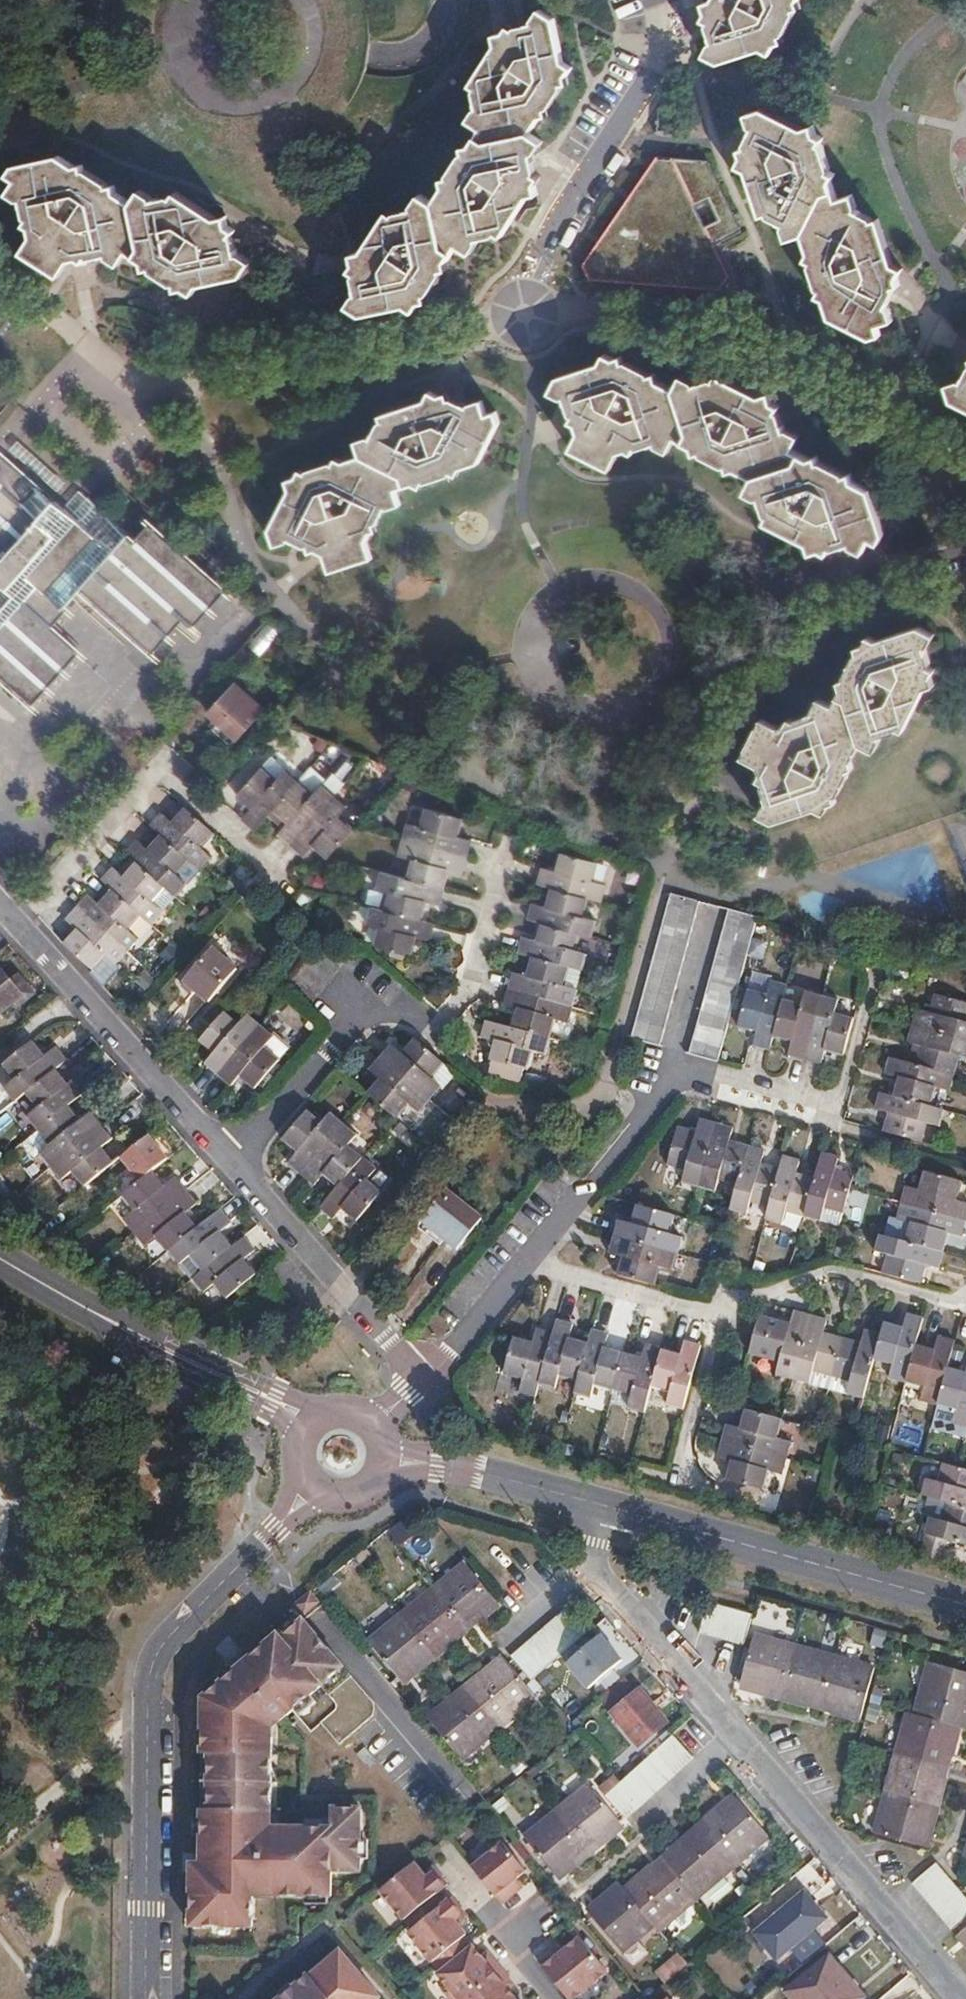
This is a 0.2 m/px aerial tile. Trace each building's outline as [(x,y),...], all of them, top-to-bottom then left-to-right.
[(716,8),(708,10),(704,18),(716,24),(720,32),(712,35),(714,41),(711,42),(706,53),(720,60),(762,46),(770,51),(775,42),(782,40),(780,34),(784,33),(794,12),(794,8),(798,6),(797,0),(714,0),(716,8)] [(468,119),(482,128),(526,118),(534,124),(540,115),(545,113),(545,108),(549,107),(562,87),(561,84),(567,82),(565,76),(571,66),(563,61),(553,18),(539,9),(532,19),(533,23),(527,25),(528,31),(519,33),(509,27),(504,33),(505,41),(497,43),(471,84),(476,87),(475,91),(478,108),(475,109),(468,119)] [(823,192),(834,189),(830,179),(833,172),(829,170),(830,168),(823,143),(819,141),(822,136),(815,133),(812,124),(803,126),(764,107),(748,111),(751,124),(754,125),(751,132),(757,135),(754,143),(742,147),(744,154),(752,158),(748,168),(762,211),(768,210),(769,213),(785,221),(784,224),(788,236),(803,231),(823,192)] [(526,118),(482,128),(471,145),(464,147),(465,153),(462,154),(448,173),(449,178),(443,179),(445,186),(434,203),(443,246),(452,251),(457,243),(471,251),(478,241),(477,237),(495,234),(496,232),(502,235),(529,193),(527,185),(535,183),(539,176),(529,170),(527,160),(533,158),(533,153),(535,152),(542,141),(529,133),(534,124),(526,118)] [(141,247),(132,203),(115,193),(113,186),(107,187),(107,183),(87,170),(83,170),(81,166),(75,167),(58,156),(14,166),(9,174),(17,180),(8,193),(18,200),(22,200),(25,216),(29,218),(26,224),(31,227),(32,237),(24,251),(59,275),(69,259),(67,247),(75,245),(79,258),(83,260),(91,249),(99,247),(101,255),(107,254),(108,257),(119,264),(127,250),(136,255),(141,247)] [(685,284),(694,285),(721,286),(717,283),(724,272),(729,275),(722,261),(718,251),(712,253),(706,239),(711,237),(706,227),(701,229),(689,204),(694,202),(672,158),(671,163),(658,163),(658,157),(630,198),(634,200),(618,223),(614,221),(608,229),(612,232),(603,246),(598,243),(584,264),(590,262),(595,274),(590,277),(624,280),(629,273),(631,276),(643,277),(679,279),(683,277),(685,284)] [(837,198),(834,189),(823,192),(803,231),(810,250),(807,257),(812,259),(810,263),(817,285),(821,287),(819,293),(825,296),(831,315),(871,335),(880,332),(877,322),(892,317),(889,305),(886,304),(889,299),(882,295),(886,288),(898,283),(896,275),(888,271),(892,263),(878,219),(872,220),(871,218),(854,209),(856,206),(852,194),(837,198)] [(141,190),(132,203),(141,247),(136,255),(144,261),(146,268),(152,267),(154,271),(172,283),(176,282),(178,289),(185,288),(193,292),(199,284),(243,274),(252,260),(242,254),(238,255),(236,249),(229,250),(227,242),(234,230),(228,226),(218,227),(217,218),(175,193),(172,198),(170,197),(152,200),(152,197),(141,190)] [(443,246),(434,203),(420,194),(413,203),(415,207),(397,211),(395,214),(389,211),(363,249),(365,259),(356,261),(351,268),(363,275),(365,283),(360,286),(361,291),(356,292),(349,304),(364,313),(407,303),(415,308),(419,300),(427,298),(426,292),(430,291),(442,272),(441,267),(448,266),(446,259),(452,251),(443,246)] [(688,431),(675,388),(657,379),(654,373),(649,374),(648,370),(627,360),(623,361),(620,356),(614,357),(605,353),(600,362),(558,376),(551,391),(561,396),(564,395),(567,402),(575,401),(577,408),(571,420),(577,423),(590,419),(592,427),(580,431),(571,449),(610,468),(617,452),(627,449),(632,451),(635,446),(639,448),(655,442),(656,445),(667,450),(675,436),(683,440),(688,431)] [(749,463),(792,447),(799,433),(788,428),(784,429),(782,423),(784,419),(772,417),(778,404),(772,401),(763,404),(760,395),(718,374),(715,379),(712,378),(695,383),(693,380),(681,374),(675,388),(688,431),(683,440),(692,445),(695,451),(701,450),(702,453),(724,464),(728,464),(730,469),(737,467),(745,471),(749,463)] [(964,376),(961,380),(959,379),(946,383),(952,400),(965,407),(965,376),(964,376)] [(361,456),(351,460),(354,469),(394,490),(414,483),(419,487),(422,481),(426,483),(435,480),(448,476),(451,472),(456,476),(459,469),(479,462),(499,421),(495,412),(486,415),(481,401),(470,404),(468,407),(462,405),(458,411),(454,409),(450,407),(446,395),(439,397),(433,405),(426,400),(380,416),(382,422),(380,422),(371,439),(368,437),(356,441),(361,456)] [(870,487),(862,483),(852,478),(851,473),(845,474),(844,471),(823,460),(818,461),(816,456),(811,458),(792,447),(749,463),(745,471),(754,476),(747,491),(758,496),(761,496),(766,512),(770,513),(767,520),(810,541),(818,539),(822,547),(828,550),(834,538),(842,536),(845,542),(851,540),(853,544),(863,550),(871,535),(880,539),(884,530),(877,508),(870,487)] [(354,469),(351,460),(342,463),(336,460),(332,465),(329,463),(307,470),(305,474),(299,471),(296,477),(287,480),(289,489),(269,530),(274,545),(287,542),(288,539),(293,541),(297,535),(304,538),(309,551),(316,549),(320,541),(327,545),(324,555),(328,572),(370,559),(364,540),(368,532),(374,531),(373,524),(376,523),(384,507),(387,509),(399,505),(394,490),(354,469)] [(30,703),(77,651),(48,626),(81,588),(150,649),(180,617),(190,625),(222,588),(152,526),(136,543),(128,536),(130,533),(89,496),(72,513),(56,499),(53,502),(26,478),(17,477),(17,473),(17,472),(14,467),(11,465),(8,464),(5,463),(2,464),(0,466),(0,549),(6,554),(0,561),(0,676),(30,703)] [(268,625),(252,644),(260,652),(277,633),(268,625)] [(842,685),(837,695),(848,700),(860,742),(875,749),(881,738),(880,735),(896,730),(898,726),(904,729),(926,685),(923,678),(931,676),(935,667),(923,662),(920,653),(927,651),(925,645),(928,644),(934,632),(919,625),(877,638),(869,635),(864,643),(858,645),(861,651),(856,652),(845,675),(846,677),(841,679),(842,685)] [(265,708),(236,683),(209,713),(237,739),(265,708)] [(848,700),(837,695),(833,704),(819,698),(813,709),(814,712),(797,717),(795,720),(790,718),(786,724),(777,727),(761,718),(743,756),(758,763),(762,772),(759,778),(763,781),(762,784),(768,802),(765,803),(759,814),(774,821),(817,807),(825,811),(829,803),(836,801),(835,794),(838,793),(849,772),(848,769),(853,767),(851,761),(860,742),(848,700)] [(255,830),(274,809),(299,781),(298,781),(285,769),(276,778),(263,766),(236,795),(250,808),(241,819),(255,830)] [(311,768),(299,781),(312,793),(321,783),(324,780),(311,768)] [(278,832),(291,844),(335,795),(321,783),(312,793),(299,781),(274,809),(287,822),(278,832)] [(335,795),(291,844),(303,855),(312,845),(327,859),(353,829),(338,815),(347,805),(335,795)] [(408,822),(404,840),(467,857),(467,856),(472,839),(459,836),(463,817),(426,807),(421,825),(408,822)] [(150,826),(160,835),(189,861),(201,871),(212,857),(202,848),(214,834),(184,808),(172,822),(162,813),(150,826)] [(125,853),(136,862),(166,889),(176,898),(188,884),(178,875),(189,861),(160,835),(147,848),(138,840),(125,853)] [(413,858),(407,879),(444,889),(444,888),(450,869),(463,872),(467,857),(404,840),(400,855),(413,858)] [(541,867),(535,883),(551,887),(587,898),(601,901),(605,884),(592,880),(596,861),(560,852),(555,870),(541,867)] [(101,881),(111,889),(140,915),(152,925),(163,911),(153,903),(166,889),(136,862),(124,876),(113,867),(101,881)] [(407,879),(380,871),(377,887),(390,890),(384,910),(420,920),(426,899),(440,904),(444,889),(407,879)] [(531,901),(527,919),(541,923),(578,933),(592,937),(596,919),(582,915),(587,898),(551,887),(546,905),(531,901)] [(89,894),(77,908),(128,953),(128,952),(139,939),(129,930),(140,915),(111,889),(99,903),(89,894)] [(696,900),(671,894),(667,908),(692,915),(696,900)] [(384,910),(371,906),(367,922),(380,925),(376,944),(412,954),(417,935),(431,939),(435,924),(420,920),(384,910)] [(76,930),(61,943),(93,971),(106,956),(117,965),(128,953),(77,908),(66,920),(76,930)] [(692,915),(667,908),(663,923),(688,930),(692,915)] [(754,932),(758,917),(731,910),(727,925),(754,932)] [(522,937),(517,954),(531,958),(581,972),(586,954),(573,950),(578,933),(541,923),(536,940),(522,937)] [(688,930),(663,923),(659,937),(684,944),(688,930)] [(750,947),(754,932),(727,925),(724,939),(750,947)] [(684,944),(659,937),(655,952),(681,958),(684,944)] [(746,961),(750,947),(724,939),(720,954),(746,961)] [(237,969),(214,947),(184,979),(209,1000),(237,969)] [(651,966),(677,973),(681,958),(655,952),(651,966)] [(742,975),(746,961),(720,954),(716,968),(742,975)] [(512,973),(508,989),(572,1007),(581,972),(531,958),(526,976),(512,973)] [(647,980),(673,987),(677,973),(651,966),(647,980)] [(716,968),(712,983),(738,990),(742,975),(716,968)] [(22,995),(0,969),(0,1014),(22,995)] [(643,995),(669,1002),(673,987),(647,980),(643,995)] [(784,998),(787,986),(771,982),(767,994),(748,990),(739,1025),(757,1031),(754,1045),(770,1049),(774,1035),(784,998)] [(712,983),(708,997),(734,1004),(738,990),(712,983)] [(572,1007),(508,989),(504,1005),(517,1008),(512,1029),(548,1038),(554,1019),(568,1022),(572,1007)] [(805,1058),(823,995),(806,991),(803,1004),(784,998),(774,1035),(793,1040),(789,1054),(805,1058)] [(965,1041),(965,1002),(935,993),(929,1012),(917,1009),(912,1026),(965,1041)] [(639,1009),(665,1016),(669,1002),(643,995),(639,1009)] [(839,1000),(823,995),(805,1058),(822,1063),(826,1049),(844,1054),(854,1017),(836,1013),(839,1000)] [(708,997),(704,1011),(730,1018),(734,1004),(708,997)] [(636,1023),(661,1031),(665,1016),(639,1009),(636,1023)] [(704,1011),(700,1026),(726,1033),(730,1018),(704,1011)] [(225,1012),(200,1041),(213,1054),(206,1063),(219,1075),(262,1025),(248,1013),(239,1023),(225,1012)] [(512,1029),(484,1021),(482,1037),(494,1040),(489,1059),(526,1069),(531,1051),(544,1054),(548,1038),(512,1029)] [(657,1045),(661,1031),(636,1023),(632,1038),(657,1045)] [(262,1025),(219,1075),(231,1085),(240,1076),(254,1089),(280,1059),(265,1046),(274,1036),(262,1025)] [(700,1026),(696,1040),(722,1047),(726,1033),(700,1026)] [(912,1026),(907,1041),(920,1045),(915,1065),(953,1075),(959,1055),(965,1057),(965,1041),(912,1026)] [(431,1077),(443,1063),(415,1039),(414,1038),(402,1052),(392,1043),(380,1057),(430,1100),(442,1086),(431,1077)] [(722,1047),(696,1040),(692,1055),(718,1062),(722,1047)] [(26,1094),(56,1069),(67,1061),(55,1046),(43,1055),(33,1041),(3,1065),(14,1080),(4,1088),(16,1102),(26,1094)] [(419,1112),(430,1100),(380,1057),(370,1070),(380,1078),(367,1094),(395,1118),(409,1103),(419,1112)] [(949,1091),(953,1075),(915,1065),(889,1058),(885,1074),(898,1077),(893,1096),(931,1107),(936,1087),(949,1091)] [(39,1130),(69,1106),(90,1089),(79,1075),(68,1084),(56,1069),(26,1094),(37,1108),(28,1116),(39,1130)] [(883,1132),(921,1142),(927,1122),(940,1126),(944,1110),(931,1107),(893,1096),(880,1093),(876,1109),(888,1112),(883,1132)] [(52,1167),(102,1126),(102,1125),(90,1111),(80,1120),(69,1106),(39,1130),(50,1144),(40,1153),(52,1167)] [(289,1161),(303,1172),(344,1124),(331,1112),(322,1122),(307,1110),(283,1137),(298,1149),(289,1161)] [(699,1187),(717,1123),(700,1119),(696,1131),(677,1126),(667,1164),(685,1169),(682,1182),(699,1187)] [(732,1127),(717,1123),(699,1187),(715,1192),(719,1179),(738,1184),(749,1145),(729,1140),(732,1127)] [(340,1185),(364,1157),(363,1157),(349,1145),(357,1134),(344,1124),(303,1172),(316,1183),(325,1172),(340,1185)] [(72,1171),(85,1187),(114,1163),(102,1147),(113,1138),(102,1126),(52,1167),(62,1180),(72,1171)] [(39,1130),(23,1143),(35,1157),(40,1153),(50,1144),(39,1130)] [(137,1183),(152,1171),(168,1158),(149,1134),(119,1159),(137,1183)] [(764,1150),(749,1145),(738,1184),(731,1209),(748,1213),(750,1201),(770,1206),(780,1168),(761,1163),(764,1150)] [(823,1151),(815,1178),(805,1216),(821,1220),(825,1208),(844,1212),(850,1189),(854,1173),(836,1169),(838,1156),(823,1151)] [(784,1155),(780,1168),(770,1206),(767,1218),(782,1222),(786,1211),(805,1216),(815,1178),(796,1172),(799,1159),(784,1155)] [(376,1168),(364,1157),(340,1185),(321,1207),(334,1218),(343,1207),(358,1219),(382,1191),(368,1179),(376,1168)] [(123,1218),(134,1232),(186,1190),(175,1177),(164,1185),(152,1171),(137,1183),(123,1194),(134,1209),(123,1218)] [(923,1171),(918,1189),(906,1186),(902,1203),(965,1221),(965,1201),(958,1199),(961,1181),(923,1171)] [(457,1250),(483,1218),(447,1189),(422,1221),(457,1250)] [(156,1235),(169,1251),(198,1228),(185,1212),(196,1203),(186,1190),(134,1232),(145,1244),(156,1235)] [(902,1203),(898,1219),(910,1222),(905,1242),(944,1252),(944,1251),(949,1233),(962,1236),(965,1221),(902,1203)] [(673,1215),(637,1205),(632,1223),(618,1219),(613,1237),(676,1254),(681,1237),(669,1233),(673,1215)] [(844,1212),(825,1208),(821,1220),(840,1225),(844,1212)] [(190,1255),(203,1271),(233,1246),(220,1231),(230,1222),(221,1209),(198,1228),(169,1251),(180,1263),(190,1255)] [(898,1219),(889,1217),(884,1236),(905,1242),(910,1222),(898,1219)] [(944,1252),(905,1242),(884,1236),(879,1235),(875,1251),(888,1254),(883,1273),(921,1284),(927,1264),(939,1267),(944,1252)] [(203,1271),(193,1279),(203,1292),(214,1283),(227,1297),(256,1273),(244,1259),(255,1249),(245,1236),(233,1246),(203,1271)] [(676,1254),(613,1237),(609,1252),(623,1256),(617,1276),(653,1285),(659,1266),(672,1269),(676,1254)] [(777,1375),(793,1379),(811,1315),(794,1310),(790,1324),(772,1319),(761,1357),(780,1361),(777,1375)] [(889,1377),(906,1381),(917,1343),(924,1318),(907,1313),(903,1326),(885,1321),(881,1334),(874,1359),(891,1364),(889,1377)] [(813,1370),(832,1375),(843,1337),(824,1333),(827,1319),(811,1315),(793,1379),(808,1383),(813,1370)] [(559,1374),(579,1378),(589,1342),(569,1336),(572,1323),(557,1318),(553,1332),(540,1383),(555,1386),(559,1374)] [(519,1392),(536,1396),(540,1383),(553,1332),(536,1328),(532,1341),(514,1337),(504,1372),(522,1377),(519,1392)] [(594,1384),(614,1389),(624,1352),(604,1346),(608,1333),(592,1328),(589,1342),(579,1378),(575,1391),(590,1396),(594,1384)] [(864,1398),(874,1359),(881,1334),(865,1329),(861,1342),(843,1337),(832,1375),(851,1381),(847,1393),(864,1398)] [(938,1404),(948,1366),(955,1340),(939,1335),(935,1348),(917,1343),(906,1381),(924,1386),(921,1399),(938,1404)] [(668,1404),(684,1408),(701,1344),(684,1340),(680,1353),(663,1348),(652,1385),(670,1390),(668,1404)] [(629,1406),(645,1411),(652,1385),(663,1348),(662,1348),(646,1343),(641,1357),(624,1352),(614,1389),(632,1394),(629,1406)] [(948,1366),(938,1404),(956,1409),(953,1422),(965,1425),(965,1371),(948,1366)] [(722,1441),(786,1458),(790,1441),(778,1437),(782,1420),(745,1409),(740,1427),(727,1424),(722,1441)] [(782,1474),(786,1458),(722,1441),(719,1456),(731,1460),(726,1479),(762,1489),(768,1470),(782,1474)] [(965,1508),(965,1470),(943,1464),(938,1481),(926,1478),(920,1495),(947,1503),(965,1508)] [(782,1474),(768,1470),(762,1489),(782,1494),(787,1475),(782,1474)] [(947,1503),(943,1520),(929,1517),(920,1556),(942,1562),(948,1539),(965,1544),(965,1508),(947,1503)] [(407,1535),(401,1528),(394,1534),(399,1541),(407,1535)] [(500,1606),(465,1562),(369,1641),(400,1678),(409,1672),(413,1676),(459,1638),(456,1634),(474,1619),(478,1623),(500,1606)] [(311,1593),(297,1605),(303,1613),(317,1601),(311,1593)] [(752,1615),(708,1603),(700,1634),(743,1646),(752,1615)] [(534,1679),(589,1631),(567,1607),(511,1655),(531,1679),(533,1676),(534,1679)] [(341,1664),(300,1616),(249,1659),(254,1665),(239,1678),(234,1672),(221,1684),(225,1690),(213,1702),(207,1695),(204,1698),(204,1754),(210,1754),(209,1811),(203,1811),(203,1852),(207,1853),(206,1864),(192,1864),(193,1927),(252,1926),(254,1888),(277,1888),(276,1895),(332,1897),(332,1870),(360,1871),(361,1809),(332,1809),(332,1828),(263,1827),(263,1811),(272,1811),(272,1738),(265,1738),(265,1725),(275,1714),(280,1720),(341,1664)] [(459,1638),(478,1623),(474,1619),(456,1634),(459,1638)] [(755,1636),(742,1681),(752,1683),(751,1690),(809,1705),(811,1699),(833,1705),(832,1712),(860,1719),(874,1668),(755,1636)] [(930,1662),(915,1716),(907,1714),(875,1833),(919,1845),(923,1833),(929,1835),(945,1778),(939,1776),(945,1754),(951,1755),(958,1728),(965,1730),(965,1729),(965,1652),(946,1646),(941,1665),(930,1662)] [(505,1659),(501,1655),(492,1662),(496,1666),(505,1659)] [(439,1712),(430,1720),(462,1760),(538,1698),(505,1659),(496,1666),(492,1662),(435,1708),(439,1712)] [(409,1672),(400,1678),(404,1683),(413,1676),(409,1672)] [(330,1694),(340,1707),(322,1720),(339,1743),(380,1711),(353,1676),(330,1694)] [(636,1692),(624,1677),(600,1698),(640,1745),(667,1722),(640,1689),(636,1692)] [(752,1683),(742,1681),(740,1687),(751,1690),(752,1683)] [(809,1705),(832,1712),(833,1705),(811,1699),(809,1705)] [(435,1708),(426,1715),(430,1720),(439,1712),(435,1708)] [(692,1757),(672,1735),(611,1790),(606,1795),(605,1796),(625,1817),(692,1757)] [(945,1778),(951,1755),(945,1754),(939,1776),(945,1778)] [(566,1868),(569,1872),(615,1835),(612,1830),(620,1823),(588,1782),(523,1835),(557,1875),(566,1868)] [(606,1795),(611,1790),(605,1783),(600,1787),(606,1795)] [(728,1808),(737,1800),(734,1796),(725,1804),(728,1808)] [(658,1930),(768,1836),(737,1800),(728,1808),(725,1804),(669,1851),(673,1856),(656,1872),(651,1866),(624,1889),(619,1884),(596,1904),(600,1909),(591,1916),(622,1951),(653,1924),(658,1930)] [(615,1835),(624,1828),(620,1823),(612,1830),(615,1835)] [(923,1833),(919,1845),(926,1846),(929,1835),(923,1833)] [(506,1842),(473,1869),(496,1897),(502,1905),(517,1895),(511,1887),(531,1871),(506,1842)] [(669,1851),(651,1866),(656,1872),(673,1856),(669,1851)] [(432,1880),(417,1861),(383,1888),(411,1923),(439,1899),(435,1894),(447,1885),(442,1878),(439,1874),(432,1880)] [(965,1917),(965,1897),(936,1863),(914,1882),(953,1928),(965,1917)] [(557,1875),(560,1879),(569,1872),(566,1868),(557,1875)] [(803,1893),(758,1931),(779,1957),(824,1918),(803,1893)] [(439,1899),(411,1923),(412,1923),(415,1928),(409,1933),(436,1967),(469,1941),(466,1937),(469,1935),(454,1917),(462,1911),(456,1903),(452,1898),(443,1904),(439,1899)] [(596,1904),(587,1911),(591,1916),(600,1909),(596,1904)] [(538,1962),(547,1973),(568,1998),(576,1998),(611,1971),(583,1938),(560,1956),(555,1949),(538,1962)] [(436,1967),(437,1969),(442,1975),(439,1977),(449,1990),(442,1997),(444,1998),(463,1998),(501,1968),(496,1962),(491,1956),(484,1961),(469,1941),(436,1967)] [(688,1964),(691,1962),(694,1959),(689,1953),(683,1959),(688,1964)] [(797,1998),(862,1998),(864,1997),(829,1956),(789,1989),(797,1998)] [(351,1963),(321,1987),(319,1984),(301,1998),(382,1998),(351,1963)] [(463,1998),(515,1998),(504,1984),(510,1979),(506,1974),(501,1968),(463,1998)]
